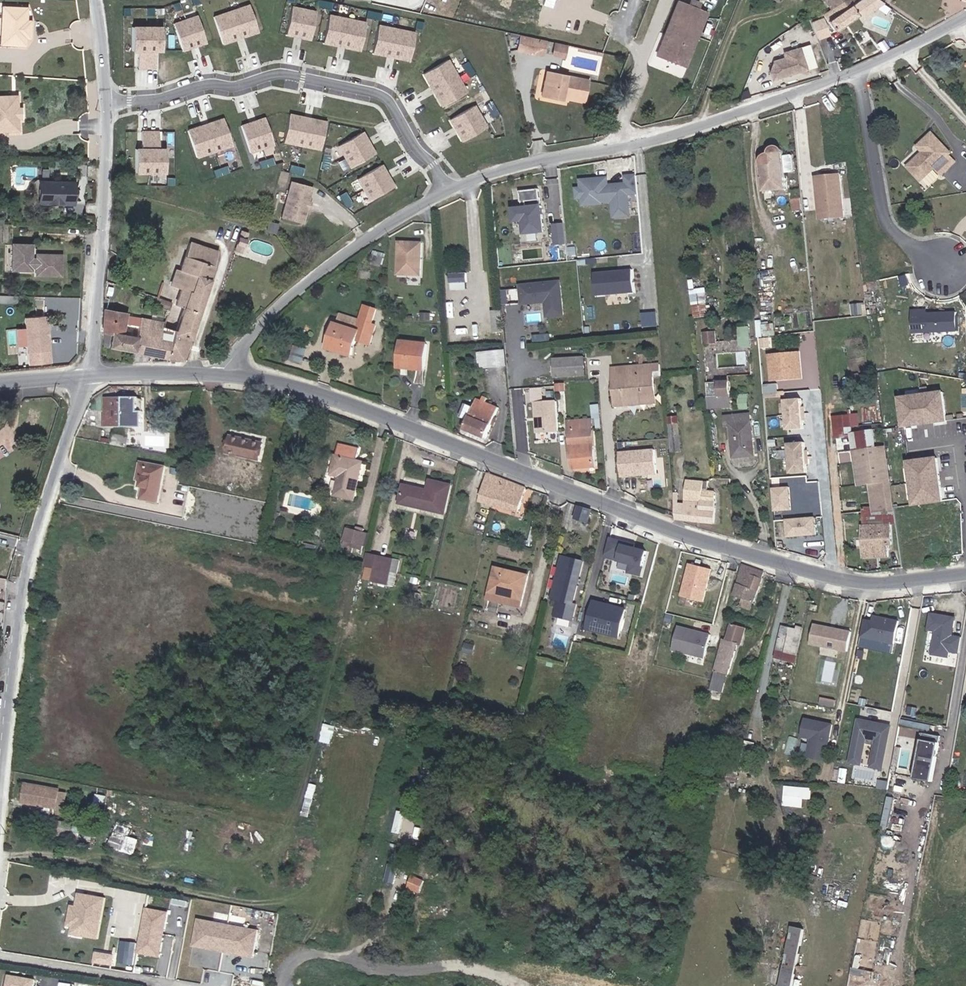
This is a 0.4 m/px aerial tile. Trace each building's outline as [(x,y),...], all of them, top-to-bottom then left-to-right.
[(833,31),(857,15),(852,5),(859,0),(824,0),(830,8),(822,14),(833,31)] [(684,65),(706,14),(678,2),(656,54),(684,65)] [(249,4),(213,16),(222,43),(258,31),(249,4)] [(291,6),(286,34),(294,35),(295,31),(303,33),(302,37),(310,39),(316,11),(291,6)] [(28,8),(9,7),(7,45),(23,46),(27,42),(27,36),(29,36),(32,34),(32,25),(29,22),(28,22),(28,8)] [(32,8),(28,8),(28,22),(29,22),(32,25),(32,34),(29,36),(27,36),(27,42),(23,46),(30,46),(31,39),(35,40),(36,20),(32,20),(32,8)] [(329,13),(324,41),(360,49),(366,21),(329,13)] [(173,23),(182,50),(190,48),(189,44),(196,41),(197,45),(206,42),(197,15),(173,23)] [(814,39),(826,35),(821,16),(809,19),(814,39)] [(379,23),(373,51),(410,59),(415,31),(379,23)] [(161,51),(161,27),(132,27),(132,51),(138,51),(138,68),(155,68),(155,51),(161,51)] [(534,52),(537,37),(519,33),(516,49),(534,52)] [(541,54),(544,38),(537,37),(534,52),(541,54)] [(562,56),(565,44),(553,41),(551,54),(562,56)] [(806,69),(799,48),(789,51),(783,55),(784,58),(773,61),(778,78),(806,69)] [(424,73),(443,105),(468,91),(449,59),(424,73)] [(778,78),(773,61),(769,72),(771,79),(778,78)] [(553,77),(555,68),(546,66),(544,75),(553,77)] [(589,74),(555,68),(553,77),(544,75),(541,91),(563,95),(563,92),(584,96),(589,74)] [(17,113),(14,110),(12,111),(12,96),(0,96),(0,135),(9,135),(13,131),(13,125),(15,125),(17,122),(17,113)] [(21,127),(20,108),(16,108),(15,96),(12,96),(12,111),(14,110),(17,113),(17,122),(15,125),(13,125),(13,131),(9,135),(17,135),(17,127),(21,127)] [(475,104),(451,119),(455,126),(459,124),(463,131),(459,133),(463,140),(488,126),(475,104)] [(326,122),(289,114),(283,142),(320,150),(326,122)] [(250,153),(273,144),(264,118),(256,120),(257,124),(250,127),(249,123),(240,126),(250,153)] [(187,131),(196,158),(232,146),(223,119),(187,131)] [(368,139),(363,131),(339,145),(351,167),(376,153),(372,145),(368,148),(364,141),(368,139)] [(136,149),(136,173),(165,173),(165,149),(159,149),(159,132),(142,132),(142,149),(136,149)] [(949,153),(931,133),(917,146),(923,152),(924,156),(923,157),(918,156),(908,166),(920,180),(934,167),(940,174),(954,162),(947,155),(949,153)] [(788,186),(784,150),(783,147),(781,145),(778,144),(775,145),(773,146),(772,148),(771,150),(771,151),(771,154),(769,155),(768,155),(767,156),(766,157),(766,159),(765,160),(765,162),(763,162),(765,189),(788,186)] [(763,159),(763,162),(765,162),(765,160),(766,159),(766,157),(767,156),(768,155),(769,155),(771,154),(771,151),(767,153),(764,155),(763,159)] [(387,171),(383,164),(358,178),(370,200),(395,186),(391,178),(387,180),(383,174),(387,171)] [(845,213),(841,171),(817,173),(817,181),(820,181),(823,206),(820,206),(821,215),(845,213)] [(638,193),(637,175),(624,176),(624,184),(613,185),(613,187),(606,187),(605,178),(580,180),(581,188),(576,189),(577,199),(582,198),(583,205),(602,204),(602,202),(613,201),(614,201),(616,203),(617,210),(629,209),(628,194),(638,193)] [(34,205),(35,181),(28,181),(27,205),(34,205)] [(67,204),(68,183),(35,181),(34,205),(48,206),(49,203),(67,204)] [(313,187),(291,181),(282,218),(303,223),(313,187)] [(540,227),(544,226),(542,206),(541,206),(539,189),(520,191),(521,202),(522,202),(523,208),(514,209),(515,222),(524,221),(525,234),(540,232),(540,227)] [(630,216),(629,209),(617,210),(616,203),(614,201),(613,201),(614,217),(630,216)] [(279,234),(281,225),(270,222),(268,231),(279,234)] [(564,222),(553,222),(553,243),(564,243),(564,222)] [(238,236),(248,239),(250,232),(240,229),(238,236)] [(175,331),(168,358),(183,361),(222,240),(193,230),(179,270),(175,269),(170,284),(161,282),(156,297),(170,301),(163,322),(162,326),(175,331)] [(245,248),(248,239),(238,236),(235,245),(245,248)] [(421,276),(422,245),(399,244),(398,275),(421,276)] [(245,248),(235,245),(233,251),(243,254),(245,248)] [(57,280),(57,259),(32,258),(32,263),(27,263),(28,248),(8,248),(8,274),(27,275),(27,271),(31,271),(31,279),(57,280)] [(637,293),(637,269),(592,269),(592,293),(637,293)] [(468,288),(468,272),(449,272),(449,288),(468,288)] [(559,282),(521,286),(522,295),(531,294),(531,303),(545,301),(547,316),(563,314),(559,282)] [(477,291),(477,295),(482,294),(483,305),(493,303),(491,289),(477,291)] [(531,294),(522,295),(522,304),(531,303),(531,294)] [(701,298),(691,299),(692,312),(703,311),(701,298)] [(335,322),(328,349),(352,356),(359,336),(370,339),(376,320),(373,319),(377,305),(364,301),(359,319),(342,314),(339,323),(335,322)] [(532,312),(532,303),(522,304),(523,313),(532,312)] [(128,313),(103,308),(102,327),(102,333),(111,334),(109,347),(135,352),(141,318),(127,315),(128,313)] [(643,312),(644,325),(656,325),(656,312),(643,312)] [(958,333),(957,314),(920,315),(920,312),(912,313),(913,335),(958,333)] [(47,359),(43,313),(22,315),(26,350),(27,349),(28,361),(47,359)] [(163,322),(157,320),(141,318),(135,352),(168,358),(175,331),(162,326),(163,322)] [(704,325),(706,338),(716,336),(714,324),(704,325)] [(738,346),(752,346),(752,325),(738,325),(738,346)] [(770,338),(769,328),(762,328),(762,338),(770,338)] [(424,370),(426,344),(402,342),(400,369),(424,370)] [(507,365),(506,348),(489,349),(490,366),(507,365)] [(797,376),(795,352),(773,354),(775,378),(797,376)] [(803,375),(801,352),(795,352),(797,376),(803,375)] [(585,375),(583,356),(553,359),(554,377),(585,375)] [(653,371),(660,370),(660,364),(613,368),(617,405),(656,402),(654,376),(653,371)] [(730,382),(707,383),(709,396),(730,394),(730,382)] [(532,401),(533,432),(558,431),(557,399),(542,399),(542,387),(527,387),(528,402),(532,401)] [(948,423),(945,394),(901,399),(905,428),(948,423)] [(139,399),(105,398),(105,425),(142,426),(143,412),(139,412),(139,399)] [(486,438),(498,407),(486,402),(481,400),(477,398),(464,429),(486,438)] [(802,398),(785,399),(787,429),(804,428),(802,398)] [(724,415),(725,425),(731,425),(752,423),(750,413),(724,415)] [(852,414),(832,416),(835,440),(853,438),(855,452),(854,452),(857,477),(890,474),(887,444),(877,445),(875,429),(855,432),(852,414)] [(682,452),(680,417),(670,417),(673,453),(682,452)] [(595,467),(592,419),(568,420),(572,469),(595,467)] [(755,455),(752,423),(731,425),(734,457),(755,455)] [(262,444),(231,437),(228,453),(258,460),(262,444)] [(807,472),(805,442),(788,443),(790,473),(807,472)] [(616,451),(619,478),(659,473),(656,447),(616,451)] [(355,503),(365,462),(335,455),(330,477),(337,478),(333,498),(355,503)] [(944,502),(938,459),(910,462),(915,506),(944,502)] [(143,475),(141,488),(143,488),(141,498),(157,502),(165,467),(141,462),(138,474),(143,475)] [(524,487),(487,474),(481,501),(518,512),(524,487)] [(896,526),(890,474),(857,477),(858,487),(869,486),(871,506),(863,508),(864,524),(861,525),(865,559),(889,558),(888,545),(893,545),(891,526),(896,526)] [(398,503),(445,514),(452,483),(431,478),(428,491),(403,484),(398,503)] [(679,494),(674,493),(676,517),(677,520),(715,526),(717,501),(714,501),(715,491),(708,490),(709,482),(688,480),(686,502),(680,502),(679,494)] [(774,514),(792,511),(788,485),(770,487),(774,514)] [(248,504),(265,505),(266,494),(249,493),(248,504)] [(585,536),(591,510),(579,507),(573,533),(585,536)] [(811,534),(810,517),(781,519),(783,536),(793,535),(793,532),(800,532),(801,535),(811,534)] [(367,546),(370,535),(350,530),(347,541),(367,546)] [(634,546),(609,540),(604,558),(630,564),(628,573),(639,576),(645,552),(633,549),(634,546)] [(366,552),(363,564),(372,566),(375,555),(366,552)] [(374,567),(398,573),(400,561),(394,559),(375,555),(372,566),(374,567)] [(572,558),(558,617),(566,619),(569,603),(574,604),(584,562),(572,558)] [(702,601),(711,569),(689,563),(681,596),(702,601)] [(762,573),(742,565),(734,594),(740,596),(738,605),(752,609),(762,573)] [(395,584),(398,573),(374,567),(372,578),(395,584)] [(528,575),(496,567),(491,591),(523,598),(528,575)] [(521,606),(523,598),(491,591),(489,599),(521,606)] [(573,621),(577,605),(574,604),(569,603),(566,619),(573,621)] [(610,605),(608,610),(593,606),(587,629),(619,637),(626,609),(610,605)] [(931,617),(928,633),(936,635),(932,658),(949,661),(950,655),(960,657),(962,641),(952,640),(955,621),(931,617)] [(895,648),(899,626),(874,620),(873,625),(865,624),(861,641),(895,648)] [(741,645),(746,628),(731,624),(727,640),(722,638),(713,671),(715,671),(711,689),(722,692),(727,674),(729,675),(737,644),(741,645)] [(802,630),(782,624),(777,646),(797,651),(802,630)] [(704,658),(710,634),(677,626),(671,650),(704,658)] [(848,655),(852,636),(814,628),(811,647),(848,655)] [(797,651),(777,646),(774,656),(795,661),(797,651)] [(822,679),(833,681),(838,662),(827,659),(822,679)] [(863,760),(867,740),(877,743),(873,762),(884,764),(891,729),(879,727),(878,729),(871,727),(872,725),(859,723),(852,757),(863,760)] [(801,741),(811,743),(807,762),(825,765),(832,729),(805,724),(801,741)] [(933,784),(942,738),(924,735),(915,780),(933,784)] [(861,767),(863,760),(852,757),(851,765),(861,767)] [(783,805),(803,806),(804,798),(811,799),(812,787),(784,785),(783,805)] [(57,791),(32,787),(29,803),(55,808),(57,791)] [(131,830),(127,851),(139,854),(143,832),(131,830)] [(78,896),(77,908),(69,907),(67,926),(75,927),(74,933),(82,934),(79,930),(80,925),(79,925),(75,921),(76,914),(78,911),(80,896),(78,896)] [(103,899),(80,896),(78,911),(76,914),(75,921),(79,925),(80,925),(79,930),(82,934),(99,936),(103,899)] [(162,934),(160,934),(161,927),(163,928),(166,908),(144,905),(137,950),(159,953),(162,934)] [(252,961),(257,934),(197,922),(192,950),(252,961)] [(792,926),(781,985),(792,985),(803,929),(792,926)] [(116,963),(117,952),(97,949),(95,961),(116,963)] [(847,985),(849,985),(871,985),(875,971),(851,966),(847,985)] [(7,973),(5,985),(35,985),(36,978),(7,973)]
